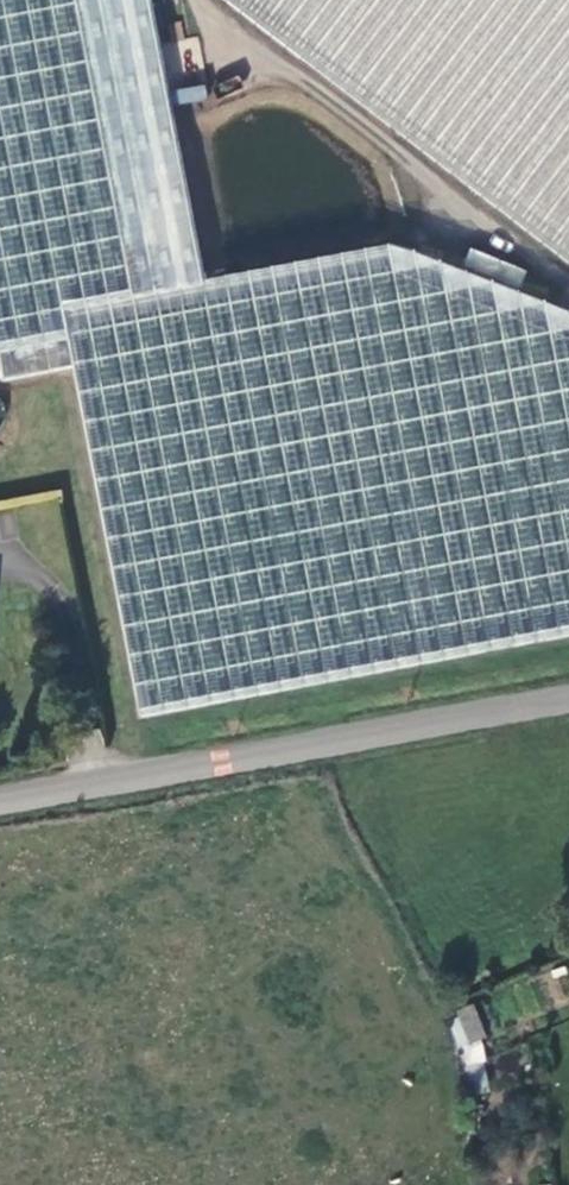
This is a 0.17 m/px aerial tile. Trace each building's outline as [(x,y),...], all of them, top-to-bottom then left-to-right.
[(370,245),(184,285),(123,0),(0,0),(0,388),(59,375),(133,722),(568,628),(568,315),(370,245)] [(541,266),(568,230),(568,0),(193,0),(191,3),(541,266)] [(178,39),(180,64),(199,64),(198,38),(178,39)] [(176,103),(206,100),(204,85),(175,88),(176,103)] [(541,266),(568,287),(568,230),(541,266)] [(455,1009),(466,1044),(487,1037),(475,1003),(455,1009)]
